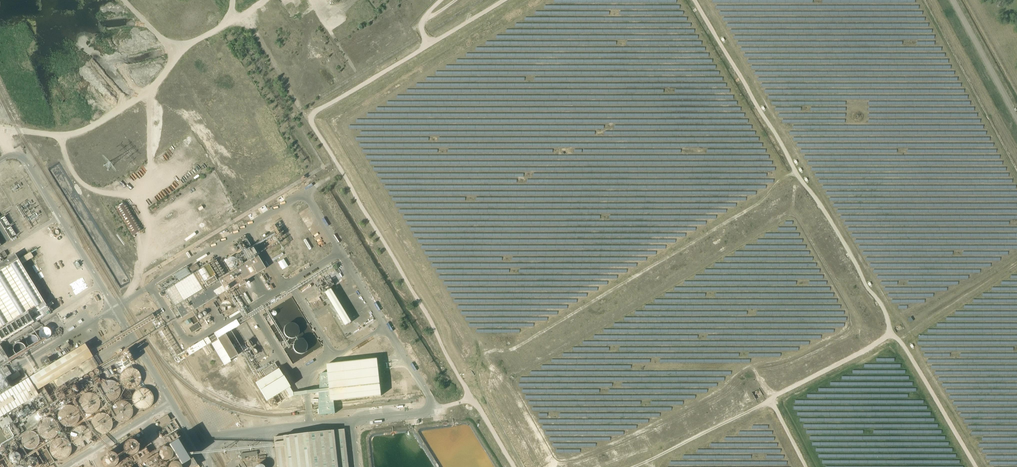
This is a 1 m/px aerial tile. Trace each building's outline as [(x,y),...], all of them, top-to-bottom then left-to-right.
[(115,208),(132,236),(142,229),(125,201),(115,208)] [(10,240),(0,222),(0,233),(6,242),(10,240)] [(38,321),(51,314),(50,313),(47,308),(54,304),(52,301),(46,305),(21,265),(33,257),(30,252),(18,260),(15,255),(4,261),(2,258),(7,256),(4,252),(0,254),(0,344),(38,321)] [(237,260),(237,259),(236,258),(235,256),(234,255),(232,254),(231,255),(230,255),(228,256),(227,256),(226,257),(226,258),(226,260),(226,262),(227,263),(229,264),(230,265),(231,265),(232,265),(233,265),(234,265),(235,264),(235,263),(236,262),(236,261),(237,260)] [(182,318),(225,291),(226,292),(238,285),(240,287),(245,283),(244,281),(265,269),(257,255),(218,279),(209,264),(165,291),(182,318)] [(284,257),(279,261),(284,269),(290,266),(284,257)] [(196,263),(188,268),(191,273),(199,268),(196,263)] [(349,321),(328,288),(332,285),(328,278),(314,287),(319,295),(322,292),(343,325),(349,321)] [(234,304),(235,303),(231,297),(225,301),(226,301),(227,301),(228,301),(229,302),(230,303),(230,304),(231,304),(231,305),(231,306),(234,304)] [(189,327),(191,331),(200,327),(198,323),(189,327)] [(299,330),(299,328),(299,327),(297,325),(296,324),(295,323),(293,323),(292,323),(291,323),(289,323),(288,324),(287,325),(286,326),(285,327),(285,328),(285,330),(285,331),(286,333),(286,334),(287,335),(288,336),(289,336),(291,337),(292,337),(293,337),(295,336),(296,336),(297,335),(298,334),(299,332),(299,331),(299,330)] [(49,334),(49,333),(49,332),(48,331),(47,330),(47,329),(46,329),(44,329),(42,329),(41,330),(40,332),(40,334),(40,335),(41,337),(43,338),(44,338),(46,338),(47,337),(48,335),(49,334)] [(217,339),(218,340),(212,344),(225,365),(231,362),(230,360),(237,355),(233,348),(236,347),(234,344),(231,345),(225,334),(217,339)] [(36,341),(36,340),(36,339),(35,338),(33,337),(32,337),(30,337),(28,338),(27,340),(27,341),(27,343),(28,344),(30,345),(31,346),(33,346),(35,345),(35,344),(36,343),(36,341)] [(310,346),(310,344),(309,343),(308,342),(308,341),(307,340),(305,339),(304,339),(302,339),(301,339),(300,339),(299,340),(298,341),(297,342),(296,343),(296,345),(295,346),(296,347),(296,349),(297,350),(298,351),(299,352),(300,353),(301,353),(303,353),(304,353),(306,353),(307,352),(308,351),(309,350),(309,349),(310,347),(310,346)] [(19,343),(17,343),(15,344),(14,346),(13,348),(13,350),(14,352),(15,353),(17,354),(19,355),(21,354),(23,353),(24,351),(25,349),(24,347),(23,345),(21,344),(19,343)] [(0,397),(0,418),(38,395),(36,392),(93,358),(85,345),(85,344),(56,362),(55,360),(51,362),(37,370),(38,374),(0,397)] [(11,363),(0,345),(0,370),(11,363)] [(377,359),(327,364),(331,402),(382,396),(377,359)] [(292,392),(274,364),(262,371),(265,377),(255,383),(267,402),(286,390),(291,397),(293,396),(292,392)] [(140,378),(140,376),(139,374),(138,372),(136,370),(135,369),(133,368),(131,368),(129,368),(127,368),(125,369),(123,370),(122,371),(121,372),(120,375),(119,377),(119,378),(120,381),(120,383),(121,384),(122,386),(124,387),(126,388),(129,388),(130,388),(132,388),(133,388),(135,387),(137,386),(138,384),(139,382),(140,380),(140,378)] [(12,380),(21,375),(18,371),(10,376),(12,380)] [(120,390),(119,388),(119,386),(118,384),(116,382),(115,381),(113,380),(111,380),(109,379),(107,380),(105,380),(104,381),(102,383),(101,384),(100,386),(99,388),(99,390),(99,392),(100,394),(101,396),(102,397),(104,399),(106,400),(108,400),(110,400),(112,400),(114,399),(115,398),(117,397),(118,395),(119,393),(119,392),(120,390)] [(153,399),(153,398),(152,396),(152,394),(151,392),(149,391),(148,390),(146,389),(144,388),(142,388),(140,388),(138,389),(137,390),(135,391),(134,393),(133,395),(132,397),(132,399),(132,401),(133,403),(134,404),(136,406),(138,407),(139,408),(141,409),(143,409),(145,408),(147,408),(148,407),(150,405),(151,404),(152,402),(152,401),(153,399)] [(99,403),(99,401),(98,399),(97,398),(96,396),(95,395),(93,394),(91,393),(89,393),(88,393),(85,393),(84,394),(82,395),(80,397),(79,399),(79,401),(78,403),(78,404),(79,407),(80,409),(81,410),(82,411),(84,412),(86,413),(88,413),(90,413),(92,413),(94,412),(95,411),(97,409),(98,407),(99,405),(99,403)] [(132,411),(132,409),(132,407),(131,405),(130,404),(128,403),(127,402),(125,401),(123,401),(121,401),(119,401),(118,402),(116,403),(114,405),(113,407),(112,408),(112,411),(112,412),(113,415),(113,416),(115,418),(116,419),(118,420),(119,421),(121,421),(123,421),(126,421),(127,420),(129,419),(130,417),(132,415),(132,413),(132,411)] [(78,416),(78,414),(77,412),(76,410),(75,408),(74,407),(72,406),(70,406),(68,405),(66,406),(65,406),(63,407),(61,408),(60,409),(59,411),(58,413),(58,414),(58,416),(58,418),(59,420),(60,422),(61,423),(63,425),(65,426),(67,426),(69,426),(71,425),(73,425),(75,423),(76,421),(77,420),(78,418),(78,416)] [(112,424),(112,423),(112,421),(111,419),(110,417),(109,416),(107,415),(105,414),(104,413),(102,413),(99,413),(97,414),(95,415),(94,416),(93,417),(91,419),(91,421),(91,423),(91,426),(91,427),(93,429),(94,431),(96,432),(97,433),(99,434),(101,434),(103,434),(105,433),(107,432),(109,431),(110,429),(111,428),(112,425),(112,424)] [(167,415),(157,421),(160,427),(171,420),(167,415)] [(58,428),(58,426),(57,424),(56,422),(55,420),(53,419),(51,418),(49,418),(47,418),(45,418),(43,419),(42,420),(40,421),(39,423),(38,424),(38,426),(37,428),(38,430),(38,432),(39,433),(40,435),(42,437),(44,437),(45,438),(47,438),(49,438),(51,437),(53,437),(55,436),(56,434),(57,432),(58,430),(58,428)] [(91,436),(91,434),(90,432),(89,430),(89,429),(87,427),(85,426),(83,426),(81,425),(79,425),(77,426),(75,427),(73,428),(72,429),(71,431),(70,434),(70,436),(70,438),(70,440),(71,442),(73,443),(74,445),(76,446),(78,446),(80,447),(83,446),(84,446),(86,445),(88,444),(89,442),(90,440),(91,438),(91,436)] [(345,430),(275,437),(278,466),(349,466),(345,430)] [(39,440),(38,438),(38,436),(37,435),(36,434),(35,432),(33,432),(32,431),(30,431),(28,431),(27,432),(25,433),(24,434),(23,435),(22,436),(22,438),(22,440),(22,441),(22,443),(23,445),(24,446),(25,447),(27,448),(28,448),(30,448),(32,448),(33,448),(35,447),(36,446),(37,445),(38,443),(39,441),(39,440)] [(177,433),(165,440),(182,466),(195,466),(197,466),(177,433)] [(70,448),(70,446),(69,445),(68,443),(67,441),(65,440),(64,439),(62,438),(60,438),(58,438),(56,438),(55,439),(53,440),(51,442),(50,444),(49,446),(49,448),(49,450),(50,452),(51,454),(52,456),(54,457),(55,458),(57,458),(59,458),(62,458),(63,458),(65,457),(67,456),(68,454),(69,452),(70,450),(70,448)] [(138,447),(137,445),(137,444),(136,442),(135,441),(134,441),(133,440),(131,440),(130,440),(129,440),(127,440),(126,441),(125,442),(124,443),(123,444),(123,446),(123,447),(123,449),(123,450),(124,451),(125,452),(126,453),(128,454),(129,454),(130,454),(132,454),(133,454),(134,453),(136,452),(136,451),(137,450),(137,449),(138,447)] [(46,448),(41,451),(48,464),(53,461),(46,448)] [(159,459),(168,460),(169,449),(160,448),(159,459)] [(241,459),(257,456),(256,450),(240,453),(241,459)] [(117,460),(117,459),(116,458),(116,457),(115,456),(114,455),(113,454),(110,453),(109,453),(108,454),(106,454),(105,455),(104,456),(104,457),(103,458),(103,460),(103,461),(103,463),(104,464),(105,465),(106,466),(107,466),(108,466),(109,466),(111,466),(112,466),(114,466),(115,465),(116,464),(116,463),(117,462),(117,460)] [(153,458),(153,455),(149,456),(149,455),(143,456),(143,464),(152,463),(152,458),(153,458)]
